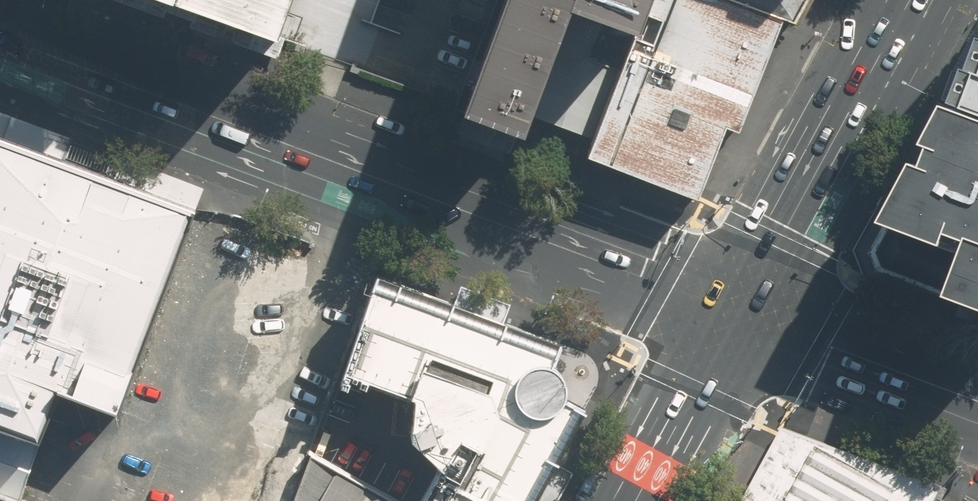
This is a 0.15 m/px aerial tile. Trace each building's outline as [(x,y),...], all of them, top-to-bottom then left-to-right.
[(280,35),(293,0),(185,0),(280,35)] [(458,107),(493,120),(528,132),(534,116),(575,5),(606,16),(630,25),(639,0),(498,0),(458,107)] [(641,30),(636,28),(620,69),(594,138),(587,155),(698,198),(726,126),(737,130),(780,18),(734,0),(653,0),(641,30)] [(780,18),(796,23),(809,0),(734,0),(780,18)] [(575,5),(534,116),(563,127),(590,57),(606,16),(575,5)] [(620,69),(590,57),(563,127),(594,138),(620,69)] [(957,106),(977,114),(977,68),(957,106)] [(883,272),(960,297),(974,254),(896,224),(955,112),(943,106),(917,158),(923,161),(874,252),(883,272)] [(955,112),(896,224),(974,254),(960,297),(977,304),(977,120),(955,112)] [(0,136),(0,429),(40,443),(61,386),(118,408),(194,210),(0,136)] [(374,278),(341,366),(369,378),(417,397),(411,439),(441,467),(422,500),(533,500),(583,410),(590,393),(585,373),(579,361),(561,348),(400,287),(374,278)] [(742,500),(953,500),(961,488),(783,428),(742,500)] [(18,500),(40,443),(0,429),(0,493),(18,500)] [(309,453),(291,500),(395,500),(309,453)] [(961,488),(953,500),(977,500),(977,497),(961,488)]
